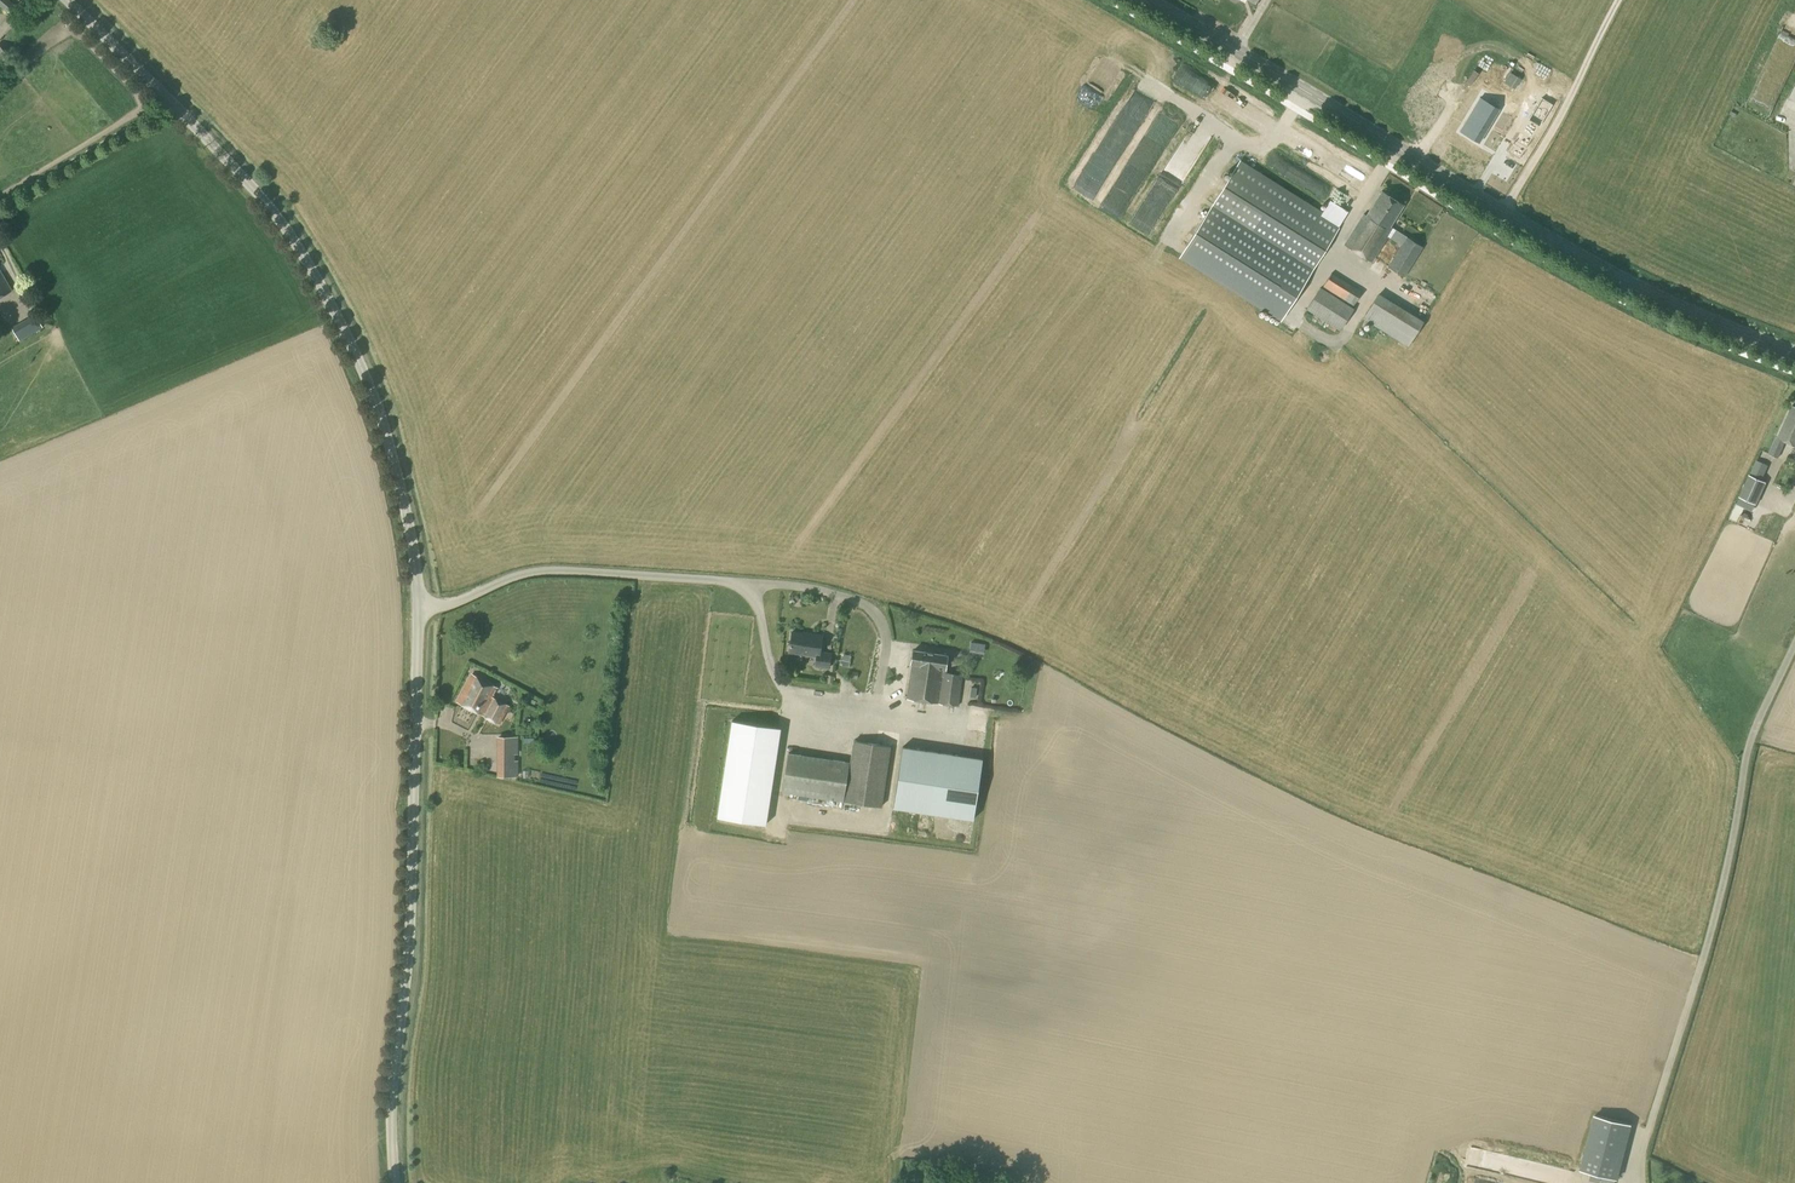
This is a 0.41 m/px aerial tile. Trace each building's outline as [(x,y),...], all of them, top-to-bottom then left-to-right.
[(8,0),(0,0),(0,6),(8,12),(14,5),(8,0)] [(1134,64),(1140,56),(1130,47),(1123,54),(1134,64)] [(1503,83),(1514,90),(1521,79),(1510,73),(1503,83)] [(1235,111),(1241,97),(1224,91),(1219,104),(1235,111)] [(1521,115),(1544,128),(1554,109),(1532,96),(1521,115)] [(1484,102),(1466,133),(1484,143),(1502,112),(1484,102)] [(1240,160),(1206,214),(1179,257),(1280,322),(1309,277),(1337,230),(1348,212),(1330,200),(1323,211),(1240,160)] [(1390,226),(1403,206),(1382,192),(1366,217),(1364,215),(1345,244),(1372,262),(1388,237),(1401,245),(1387,267),(1404,277),(1423,247),(1390,226)] [(12,291),(1,273),(0,273),(0,298),(12,291)] [(1361,292),(1331,273),(1321,288),(1320,287),(1306,310),(1340,330),(1354,308),(1352,307),(1361,292)] [(1408,346),(1423,321),(1378,293),(1363,319),(1408,346)] [(21,325),(13,330),(19,341),(27,336),(21,325)] [(1792,405),(1777,437),(1769,454),(1778,459),(1786,441),(1794,445),(1794,407),(1792,405)] [(1749,475),(1744,486),(1761,494),(1766,483),(1749,475)] [(829,668),(831,655),(820,653),(823,637),(793,632),(790,652),(817,657),(815,666),(829,668)] [(958,707),(962,675),(946,673),(947,668),(945,668),(947,655),(913,650),(911,663),(912,664),(907,699),(958,707)] [(849,668),(851,656),(844,654),(843,656),(841,656),(840,664),(842,664),(842,666),(849,668)] [(857,679),(858,672),(849,671),(848,678),(857,679)] [(483,716),(493,696),(497,689),(471,675),(457,702),(483,716)] [(901,687),(889,691),(891,697),(903,693),(901,687)] [(493,696),(483,716),(484,716),(484,717),(496,723),(500,725),(510,705),(493,696)] [(766,825),(780,729),(732,721),(717,817),(766,825)] [(518,754),(518,736),(497,736),(497,777),(518,777),(518,761),(515,761),(515,754),(518,754)] [(882,807),(891,746),(853,740),(849,763),(789,753),(783,792),(844,801),(882,807)] [(903,748),(893,809),(973,821),(982,760),(903,748)] [(764,835),(765,830),(752,827),(751,832),(764,835)] [(1621,1167),(1583,1157),(1580,1170),(1618,1180),(1621,1167)]
